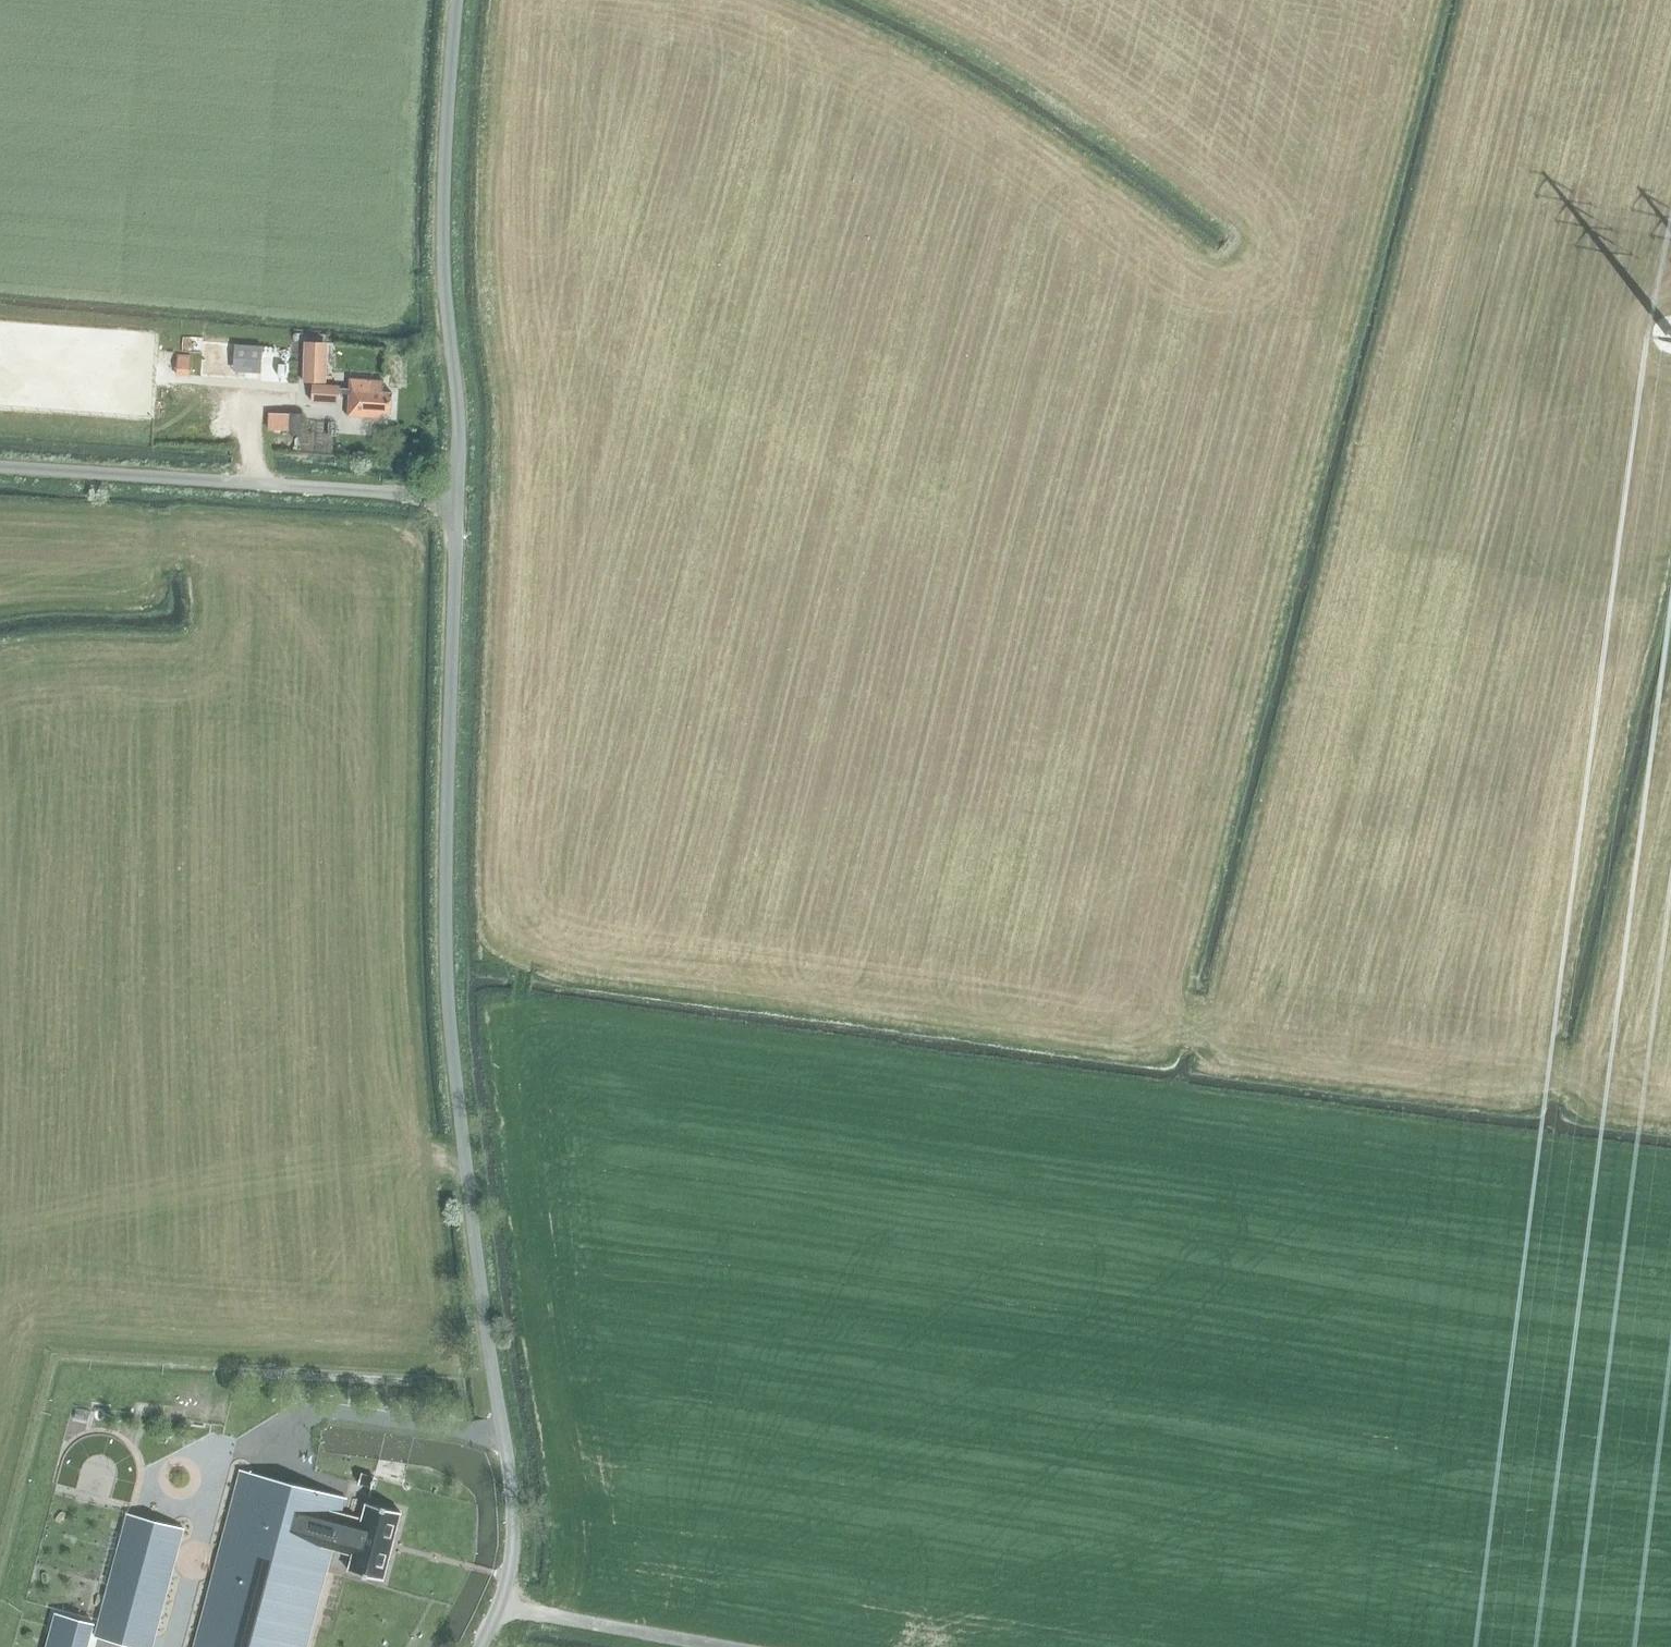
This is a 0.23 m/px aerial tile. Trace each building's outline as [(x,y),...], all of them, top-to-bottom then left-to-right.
[(328,343),(304,342),(302,382),(326,383),(328,343)] [(240,370),(272,372),(274,345),(242,343),(240,370)] [(190,362),(177,361),(176,376),(189,377),(190,362)] [(383,382),(349,379),(347,417),(381,419),(381,412),(390,413),(392,392),(382,392),(383,382)] [(313,383),(312,402),(338,403),(338,385),(313,383)] [(300,414),(289,414),(289,433),(300,433),(300,414)] [(332,1549),(352,1554),(348,1570),(382,1580),(400,1513),(364,1503),(360,1520),(341,1515),(345,1500),(240,1472),(193,1646),(306,1646),(332,1549)] [(123,1474),(116,1493),(133,1500),(141,1480),(123,1474)] [(85,1634),(60,1628),(55,1646),(95,1646),(97,1638),(130,1646),(151,1646),(182,1529),(127,1515),(99,1621),(95,1637),(85,1634)]
